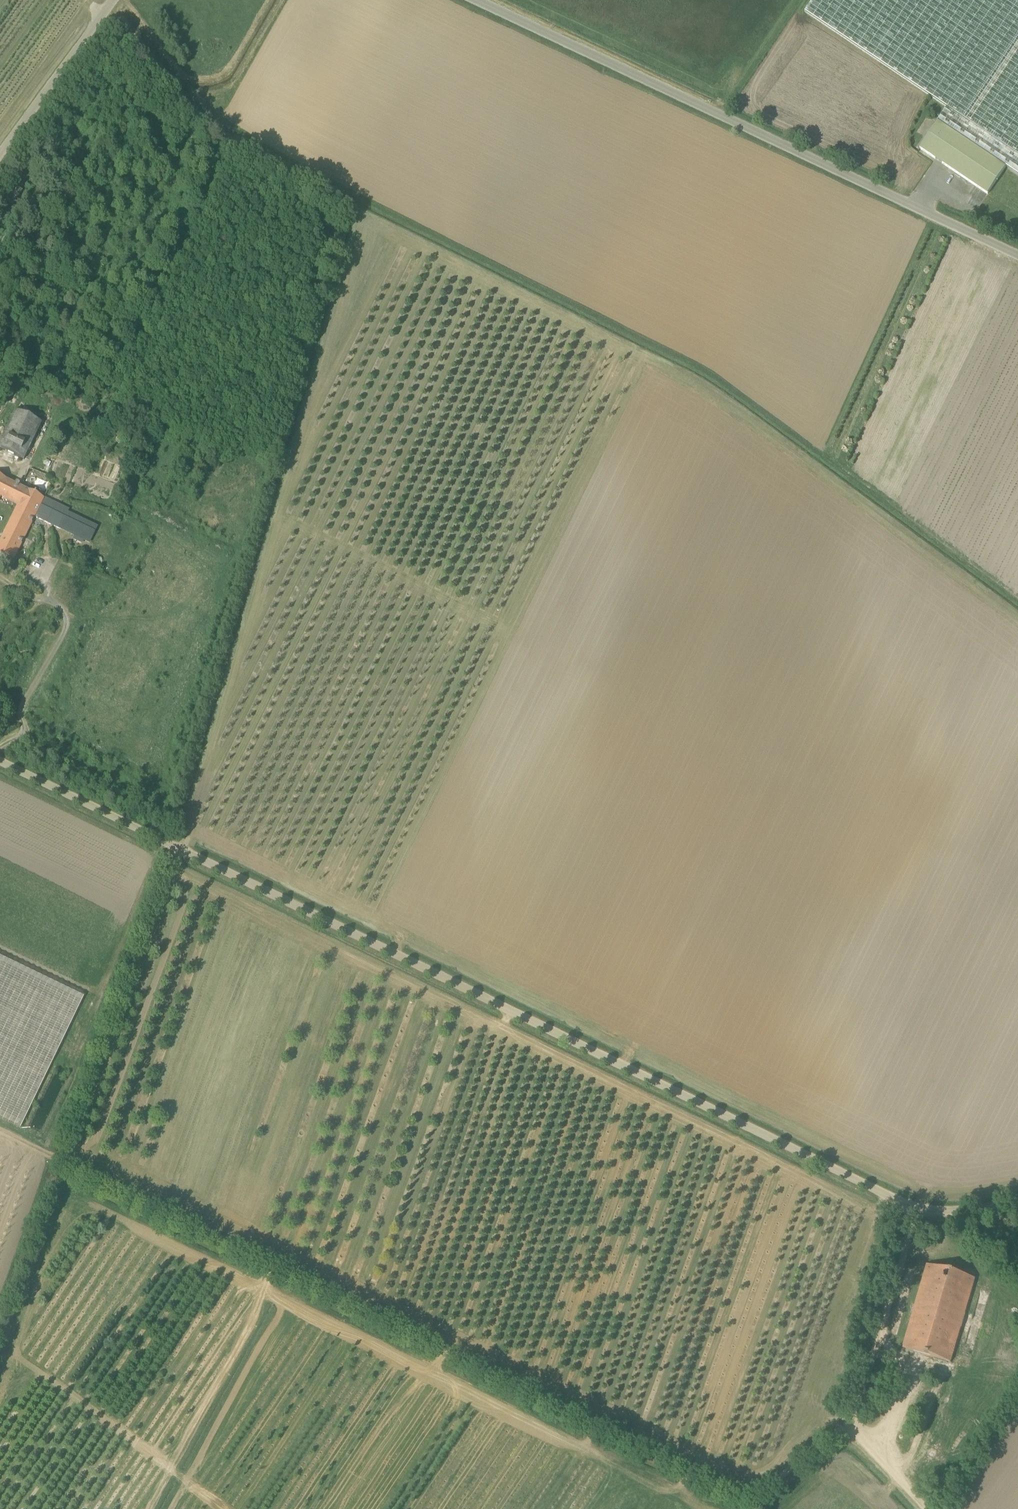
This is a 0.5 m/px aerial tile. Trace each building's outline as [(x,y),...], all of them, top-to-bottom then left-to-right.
[(1006,167),(1017,175),(1017,0),(814,0),(813,1),(805,12),(947,108),(920,148),(988,194),(1006,167)] [(24,460),(42,423),(15,410),(0,441),(0,448),(24,460)] [(35,517),(59,529),(59,528),(90,543),(97,526),(67,512),(69,508),(45,497),(26,489),(25,490),(8,482),(9,481),(0,477),(0,498),(1,497),(18,505),(0,541),(0,553),(14,560),(35,517)] [(21,1127),(79,1006),(84,996),(0,955),(0,1117),(21,1127)] [(927,1265),(904,1349),(951,1362),(975,1279),(927,1265)] [(883,1382),(876,1380),(872,1395),(880,1397),(883,1382)]
